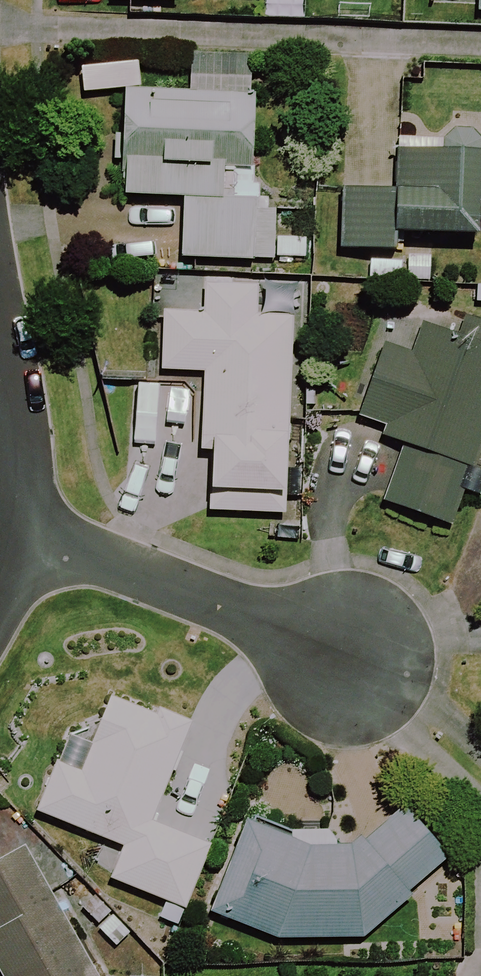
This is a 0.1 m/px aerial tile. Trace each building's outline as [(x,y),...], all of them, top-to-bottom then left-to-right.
[(249,170),(251,55),(192,54),(191,91),(128,90),(126,194),(186,195),(185,256),(273,258),(273,201),(258,201),(258,170),(249,170)] [(444,131),(443,153),(396,151),(395,194),(345,192),(342,248),(391,250),(392,230),(478,234),(480,174),(480,133),(444,131)] [(309,512),(292,511),(292,493),(301,493),(302,429),(290,428),(293,316),(258,315),(259,283),(154,279),(153,317),(165,317),(163,369),(206,370),(203,449),(214,449),(212,509),(240,510),(240,537),(309,539),(309,512)] [(364,415),(386,424),(382,432),(408,443),(386,498),(454,525),(480,458),(480,312),(475,309),(462,341),(426,326),(415,354),(392,345),(364,415)] [(194,724),(116,693),(85,772),(59,762),(40,810),(127,845),(114,878),(187,907),(212,844),(155,821),(194,724)] [(373,935),(415,894),(411,884),(444,855),(405,807),(371,834),(320,845),(249,818),(214,911),(279,935),(373,935)] [(29,851),(0,866),(0,968),(4,975),(97,975),(29,851)]
